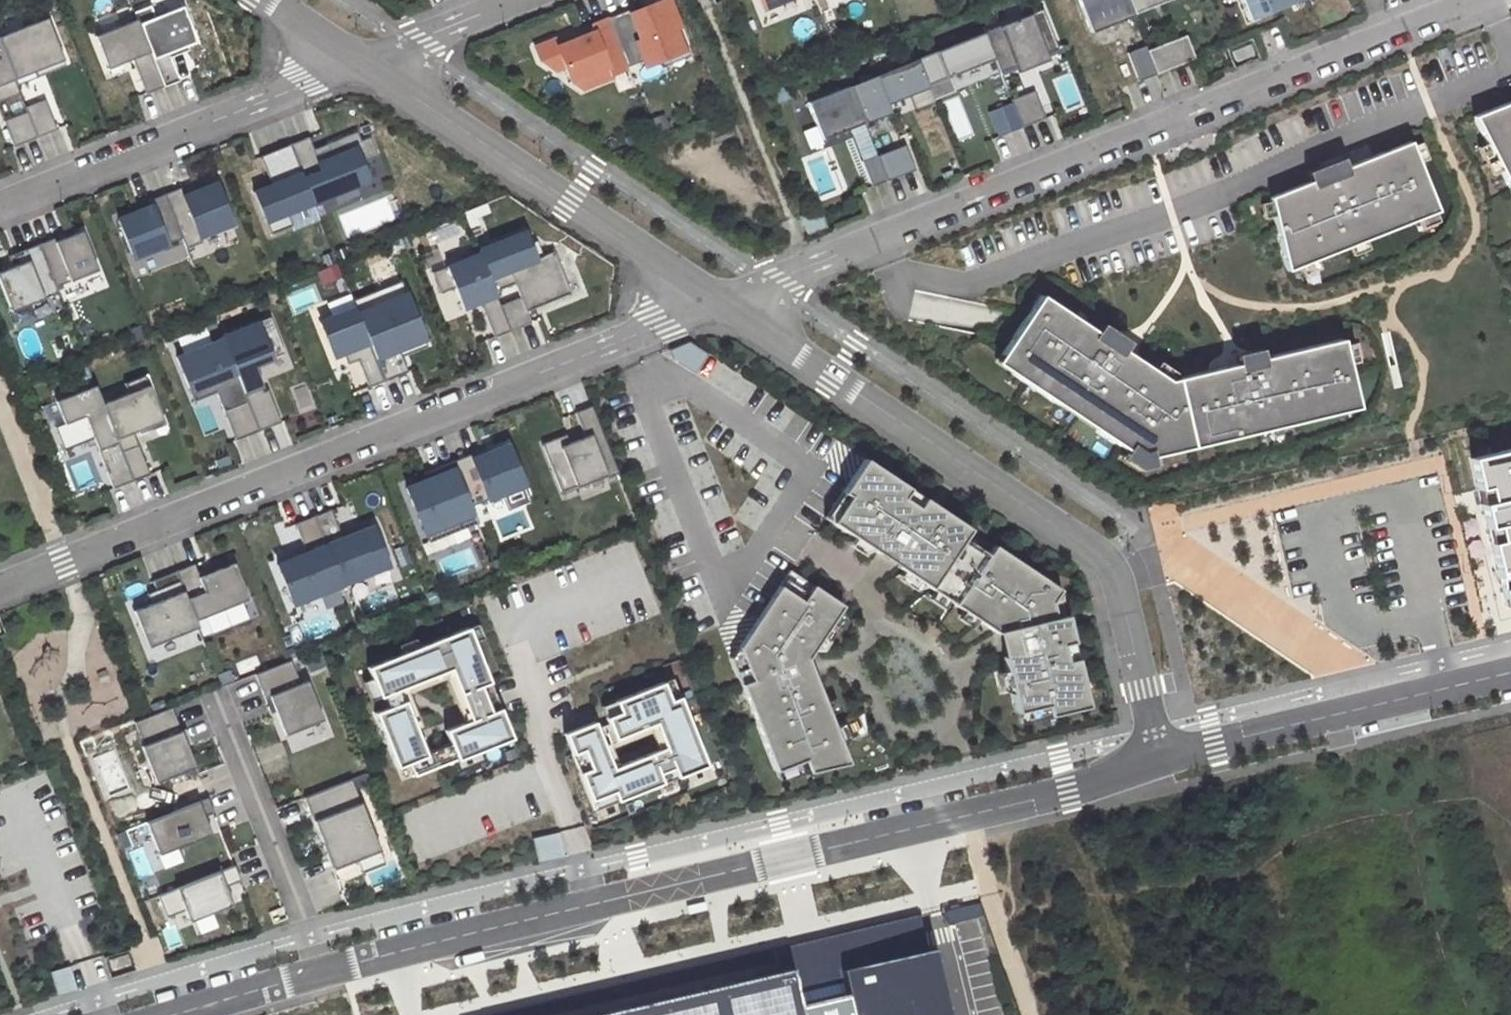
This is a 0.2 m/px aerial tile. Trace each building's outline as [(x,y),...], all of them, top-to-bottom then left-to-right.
[(763,9),(785,0),(760,0),(763,9)] [(1092,32),(1134,15),(1133,13),(1166,0),(1079,0),(1092,32)] [(1250,20),(1299,0),(1242,0),(1250,20)] [(608,17),(629,71),(643,66),(645,70),(682,54),(675,33),(679,30),(669,2),(632,17),(630,8),(608,17)] [(163,86),(179,80),(170,57),(168,52),(187,45),(196,41),(182,6),(155,17),(150,5),(134,11),(137,19),(163,86)] [(984,32),(994,58),(1000,71),(1058,47),(1042,8),(984,32)] [(46,17),(0,36),(0,43),(17,84),(36,77),(33,70),(63,58),(46,17)] [(556,70),(565,66),(571,81),(594,70),(595,72),(607,66),(613,80),(630,73),(629,71),(608,17),(591,24),(593,30),(559,46),(555,38),(535,46),(540,60),(556,70)] [(163,86),(137,19),(95,36),(107,68),(132,58),(146,93),(163,86)] [(984,32),(917,58),(928,85),(994,58),(984,32)] [(1186,34),(1177,38),(1186,61),(1195,57),(1186,34)] [(1177,38),(1147,50),(1157,72),(1186,61),(1177,38)] [(20,92),(17,84),(0,43),(0,100),(20,92)] [(1251,43),(1233,50),(1237,60),(1254,53),(1251,43)] [(1067,44),(1058,47),(1000,71),(1001,75),(1069,48),(1067,44)] [(170,57),(189,49),(187,45),(168,52),(170,57)] [(1146,46),(1128,53),(1139,80),(1157,73),(1157,72),(1147,50),(1146,46)] [(65,65),(63,58),(33,70),(36,77),(65,65)] [(917,58),(850,85),(864,122),(890,111),(887,103),(928,86),(928,85),(917,58)] [(594,70),(571,81),(588,93),(614,82),(613,80),(607,66),(595,72),(594,70)] [(850,85),(808,102),(823,139),(864,122),(850,85)] [(1011,99),(1012,102),(1022,127),(1045,117),(1034,90),(1011,99)] [(1012,102),(989,111),(999,136),(1022,127),(1012,102)] [(1474,116),(1510,190),(1510,102),(1474,116)] [(57,129),(47,103),(27,111),(37,137),(57,129)] [(27,111),(4,120),(14,146),(37,137),(27,111)] [(309,136),(290,144),(313,203),(356,186),(347,163),(361,157),(353,139),(346,142),(344,136),(326,143),(329,149),(316,154),(313,148),(309,136)] [(1437,211),(1409,142),(1270,198),(1287,270),(1437,211)] [(326,143),(313,148),(316,154),(329,149),(326,143)] [(273,183),(255,190),(272,233),(292,225),(287,213),(313,203),(290,144),(262,155),(273,183)] [(877,155),(862,160),(873,186),(887,180),(877,155)] [(180,187),(164,194),(181,236),(196,230),(199,236),(232,223),(216,182),(183,195),(180,187)] [(151,205),(118,219),(133,257),(182,238),(181,236),(164,194),(148,200),(151,205)] [(55,286),(97,269),(82,230),(55,241),(53,237),(38,243),(55,286)] [(202,242),(199,236),(196,230),(181,236),(182,238),(186,248),(202,242)] [(479,253),(510,330),(531,322),(526,310),(570,293),(553,251),(535,258),(524,231),(478,250),(479,253)] [(38,243),(8,255),(12,266),(0,271),(0,283),(11,310),(58,292),(55,286),(38,243)] [(431,272),(440,293),(454,287),(462,308),(480,301),(494,337),(510,330),(479,253),(431,272)] [(355,307),(357,312),(405,293),(400,280),(352,299),(355,307)] [(405,293),(357,312),(384,380),(407,372),(400,356),(397,348),(423,338),(405,293)] [(1168,380),(1040,296),(1001,354),(1017,364),(1011,373),(1140,459),(1192,447),(1190,436),(1216,431),(1218,440),(1247,434),(1244,423),(1269,418),(1271,428),(1331,413),(1329,404),(1355,397),(1341,339),(1168,380)] [(345,356),(353,352),(356,359),(358,358),(369,386),(384,380),(357,312),(355,307),(320,321),(334,355),(343,351),(345,356)] [(257,322),(261,332),(274,327),(270,317),(257,322)] [(284,353),(274,327),(261,332),(257,322),(221,336),(222,338),(243,392),(265,383),(258,363),(284,353)] [(243,392),(222,338),(176,357),(190,390),(212,381),(216,392),(235,440),(258,430),(245,398),(243,392)] [(423,338),(397,348),(400,356),(426,346),(423,338)] [(348,363),(356,359),(353,352),(345,356),(348,363)] [(996,362),(1011,373),(1017,364),(1001,354),(996,362)] [(128,393),(149,385),(144,374),(124,383),(128,393)] [(216,392),(212,381),(190,390),(194,401),(216,392)] [(268,389),(265,383),(243,392),(245,398),(268,389)] [(113,488),(133,480),(102,403),(95,385),(61,399),(69,420),(55,426),(64,449),(93,438),(113,488)] [(133,480),(150,474),(133,432),(137,430),(163,420),(149,385),(128,393),(102,403),(133,480)] [(281,421),(268,389),(245,398),(258,430),(281,421)] [(1329,404),(1331,413),(1357,407),(1355,397),(1329,404)] [(542,444),(561,491),(575,485),(576,487),(606,475),(607,477),(618,473),(591,405),(575,412),(585,436),(569,443),(561,446),(557,437),(542,444)] [(139,435),(172,422),(170,417),(163,420),(137,430),(139,435)] [(1244,423),(1247,434),(1271,428),(1269,418),(1244,423)] [(1190,436),(1192,447),(1218,440),(1216,431),(1190,436)] [(566,434),(557,437),(561,446),(569,443),(566,434)] [(471,506),(524,485),(508,445),(472,459),(470,454),(453,461),(471,506)] [(1470,458),(1506,607),(1510,606),(1510,449),(1470,458)] [(824,517),(929,587),(963,538),(969,529),(864,458),(842,490),(824,517)] [(438,475),(406,487),(413,506),(420,503),(430,530),(456,519),(460,529),(477,522),(471,506),(453,461),(435,468),(438,475)] [(413,506),(428,541),(460,529),(456,519),(430,530),(420,503),(413,506)] [(342,537),(331,509),(314,516),(342,584),(390,565),(374,524),(342,537)] [(342,584),(314,516),(295,523),(307,552),(277,564),(293,603),(342,584)] [(953,604),(987,554),(963,538),(929,587),(953,604)] [(993,544),(987,554),(953,604),(997,632),(1009,629),(1055,617),(1051,602),(1060,589),(993,544)] [(196,620),(248,599),(234,563),(199,576),(194,563),(176,571),(196,620)] [(850,763),(807,658),(842,605),(789,570),(756,619),(730,658),(775,770),(803,759),(808,772),(850,763)] [(176,571),(153,580),(160,599),(134,610),(148,646),(198,627),(196,620),(176,571)] [(1055,617),(1066,615),(1060,589),(1051,602),(1055,617)] [(1055,617),(1009,629),(1014,653),(1002,656),(1015,712),(1045,705),(1048,716),(1087,706),(1082,683),(1071,686),(1062,646),(1073,643),(1066,615),(1055,617)] [(470,627),(369,668),(373,678),(363,681),(398,769),(409,764),(414,775),(513,735),(470,627)] [(1009,629),(997,632),(1002,656),(1014,653),(1009,629)] [(1071,686),(1082,683),(1073,643),(1062,646),(1071,686)] [(265,698),(269,696),(285,734),(323,719),(307,680),(300,683),(290,660),(255,674),(265,698)] [(606,720),(566,736),(593,803),(708,757),(676,679),(601,709),(606,720)] [(141,746),(156,782),(195,766),(171,707),(153,714),(134,722),(143,745),(141,746)] [(338,866),(379,850),(350,779),(304,797),(321,841),(327,839),(338,866)] [(207,797),(145,822),(158,854),(211,834),(204,816),(213,812),(207,797)] [(332,869),(338,866),(327,839),(321,841),(332,869)] [(234,865),(157,895),(166,917),(184,910),(189,921),(232,904),(225,886),(240,880),(234,865)] [(583,1014),(946,1014),(929,948),(839,969),(844,991),(794,1003),(785,967),(583,1014)] [(130,964),(127,953),(110,959),(113,969),(130,964)]
